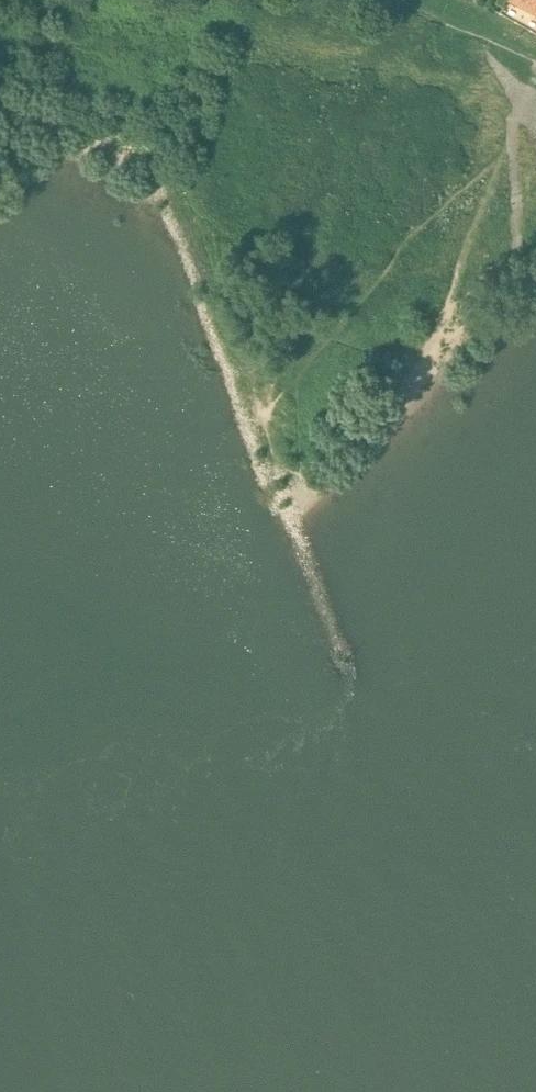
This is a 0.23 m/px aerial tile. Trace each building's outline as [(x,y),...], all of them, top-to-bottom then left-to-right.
[(512,1),(513,2),(535,13),(535,0),(513,0),(512,1)]
